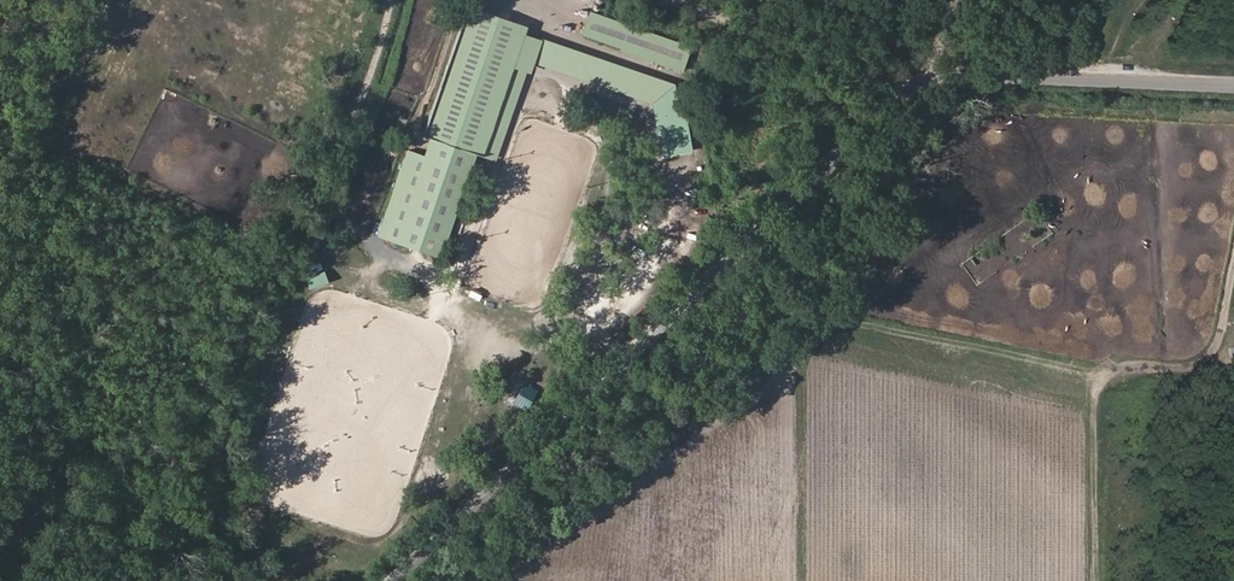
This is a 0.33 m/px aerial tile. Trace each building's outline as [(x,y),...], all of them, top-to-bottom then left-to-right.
[(465,4),(461,16),(525,40),(528,33),(530,29),(465,4)] [(596,13),(587,34),(623,49),(632,27),(596,13)] [(525,40),(461,16),(418,130),(426,134),(470,151),(481,155),(520,52),(525,40)] [(682,78),(692,53),(632,27),(623,49),(622,53),(682,78)] [(528,33),(525,40),(520,52),(534,58),(542,38),(528,33)] [(542,38),(534,58),(651,103),(654,115),(674,111),(669,88),(542,38)] [(686,148),(677,110),(674,111),(654,115),(663,154),(686,148)] [(470,151),(426,134),(419,150),(401,144),(370,227),(431,250),(470,151)] [(323,271),(304,275),(306,287),(325,283),(323,271)] [(334,291),(308,303),(248,475),(254,500),(369,538),(393,521),(451,345),(438,325),(334,291)]
